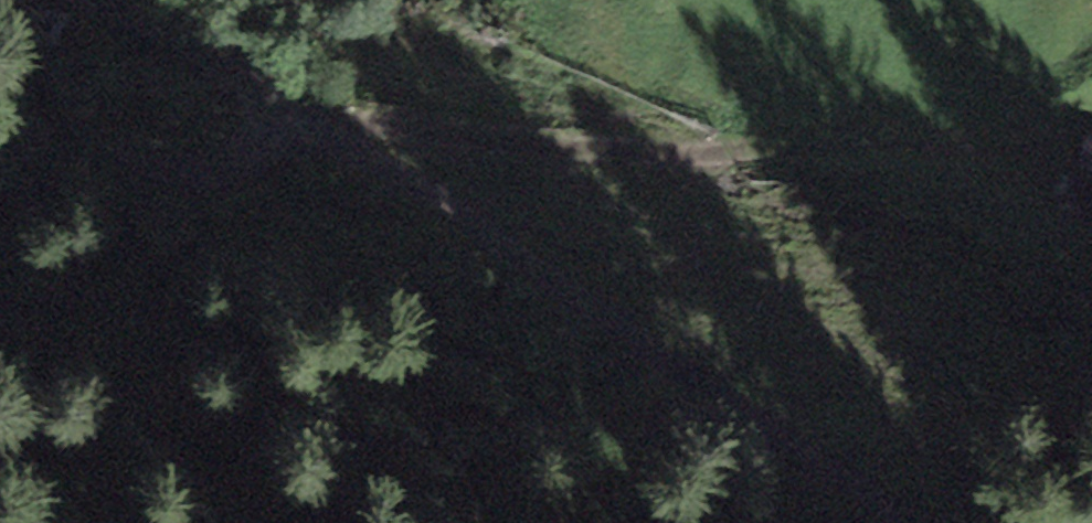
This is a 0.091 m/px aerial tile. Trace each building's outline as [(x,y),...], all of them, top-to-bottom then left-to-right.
[(1072,157),(1067,206),(1091,208),(1091,159),(1072,157)]
